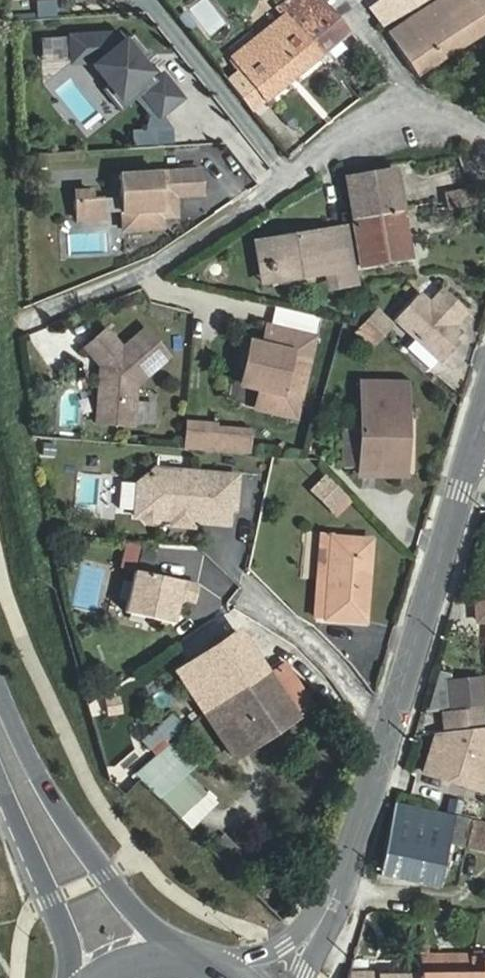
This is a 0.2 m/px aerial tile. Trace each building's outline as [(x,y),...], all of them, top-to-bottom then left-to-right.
[(350,32),(322,0),(302,0),(295,6),(290,0),(286,0),(279,6),(285,14),(320,57),(350,32)] [(370,11),(384,0),(361,0),(370,11)] [(370,11),(382,27),(428,0),(384,0),(370,11)] [(484,31),(484,0),(439,0),(387,34),(416,76),(484,31)] [(320,57),(285,14),(231,58),(240,68),(226,80),(251,110),(264,99),(265,101),(320,57)] [(162,116),(182,100),(164,77),(157,82),(141,63),(151,55),(134,35),(125,43),(119,35),(73,38),(74,62),(91,62),(110,86),(104,91),(122,112),(144,94),(162,116)] [(147,131),(148,147),(177,146),(176,129),(147,131)] [(134,132),(135,148),(148,147),(147,131),(134,132)] [(360,266),(411,258),(395,169),(345,178),(360,266)] [(202,195),(201,170),(120,174),(122,229),(161,228),(161,210),(175,209),(174,196),(202,195)] [(472,186),(443,190),(447,213),(476,209),(472,186)] [(92,190),(76,191),(76,199),(92,198),(92,190)] [(76,199),(77,218),(102,217),(101,198),(92,198),(76,199)] [(356,284),(347,228),(269,239),(275,274),(302,270),(303,276),(326,273),(328,288),(356,284)] [(420,295),(397,320),(441,362),(458,343),(454,340),(461,333),(454,327),(467,313),(443,290),(430,304),(420,295)] [(375,309),(365,319),(381,334),(390,324),(375,309)] [(381,334),(365,319),(356,329),(371,343),(381,334)] [(264,350),(252,347),(243,384),(280,393),(274,415),(294,420),(314,341),(269,330),(264,350)] [(105,331),(84,349),(99,367),(96,424),(133,427),(135,386),(168,358),(144,331),(122,350),(105,331)] [(380,462),(405,463),(406,383),(361,383),(361,430),(343,429),(343,468),(360,469),(360,476),(380,476),(380,462)] [(219,432),(184,429),(182,453),(217,456),(219,439),(219,432)] [(219,439),(217,456),(244,458),(246,442),(219,439)] [(156,471),(138,485),(135,518),(142,519),(147,525),(154,525),(160,520),(173,521),(172,527),(193,529),(193,523),(227,526),(229,512),(235,512),(238,478),(156,471)] [(336,518),(353,502),(325,473),(308,489),(336,518)] [(315,619),(364,622),(370,541),(321,537),(315,619)] [(135,572),(126,613),(172,623),(177,598),(194,602),(198,585),(135,572)] [(249,745),(311,704),(276,652),(259,664),(238,633),(194,662),(249,745)] [(194,662),(177,673),(232,756),(249,745),(194,662)] [(429,710),(453,707),(450,682),(451,675),(440,672),(429,710)] [(453,710),(484,707),(482,679),(450,682),(453,707),(453,710)] [(105,700),(108,717),(123,714),(120,697),(105,700)] [(436,733),(424,772),(484,790),(484,787),(484,727),(436,733)] [(194,762),(174,739),(134,774),(155,795),(194,762)] [(378,875),(439,889),(449,844),(455,818),(394,803),(378,875)] [(449,844),(465,848),(471,821),(455,818),(449,844)] [(473,819),(466,847),(484,851),(484,821),(473,819)] [(225,861),(239,847),(224,833),(211,846),(225,861)] [(429,945),(420,945),(420,974),(419,977),(482,977),(481,964),(481,953),(429,953),(429,945)]
